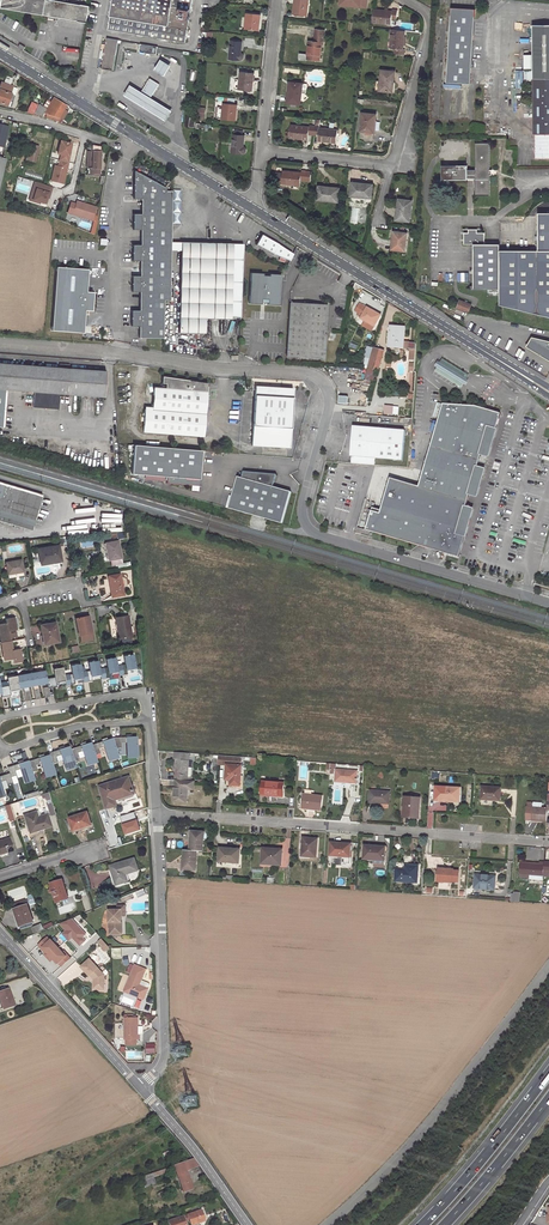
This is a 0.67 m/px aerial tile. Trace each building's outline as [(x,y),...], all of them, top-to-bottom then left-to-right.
[(54,0),(4,0),(3,7),(88,23),(91,7),(54,0)] [(108,30),(185,43),(191,11),(172,8),(173,0),(114,0),(108,30)] [(193,0),(173,0),(172,8),(191,11),(193,0)] [(306,0),(295,0),(294,13),(307,15),(309,0),(306,0)] [(477,8),(453,7),(448,81),(472,83),(477,8)] [(373,23),(391,25),(392,20),(397,20),(399,11),(393,10),(393,13),(374,11),(373,23)] [(260,16),(247,14),(245,29),(258,30),(260,16)] [(534,134),(548,134),(548,25),(533,26),(534,134)] [(309,41),(306,60),(319,62),(321,42),(323,42),(324,31),(315,29),(314,41),(309,41)] [(393,30),(391,48),(396,49),(395,54),(405,55),(406,50),(403,50),(405,31),(393,30)] [(108,38),(102,69),(114,71),(119,40),(108,38)] [(241,43),(230,41),(228,59),(240,60),(241,60),(242,59),(242,58),(243,57),(243,56),(242,55),(241,54),(240,53),(241,43)] [(140,54),(158,54),(158,45),(140,45),(140,54)] [(58,52),(57,56),(75,60),(76,56),(58,52)] [(162,60),(156,70),(165,76),(172,66),(162,60)] [(381,71),(380,84),(376,84),(375,91),(392,93),(394,72),(381,71)] [(253,73),(240,72),(238,89),(251,91),(253,73)] [(151,79),(142,93),(142,94),(151,99),(151,98),(160,85),(151,79)] [(1,82),(0,83),(0,90),(9,93),(12,86),(1,82)] [(288,85),(286,104),(299,105),(300,96),(305,96),(306,86),(288,85)] [(125,96),(166,122),(173,111),(151,98),(151,99),(142,94),(142,93),(131,86),(125,96)] [(10,94),(0,91),(0,104),(7,106),(10,94)] [(44,113),(59,118),(66,106),(54,98),(51,102),(46,109),(44,113)] [(42,107),(46,109),(51,102),(47,100),(42,107)] [(26,112),(32,113),(37,105),(31,102),(26,112)] [(234,120),(236,105),(223,103),(223,109),(217,109),(216,118),(234,120)] [(44,113),(46,109),(42,107),(38,104),(34,113),(42,116),(44,113)] [(59,118),(44,113),(42,116),(57,121),(59,118)] [(377,115),(363,113),(361,131),(374,133),(375,122),(376,122),(377,115)] [(309,127),(290,125),(289,138),(307,140),(308,135),(313,136),(314,126),(309,126),(309,127)] [(336,143),(338,130),(319,128),(319,127),(314,126),(313,136),(318,136),(318,141),(336,143)] [(373,141),(374,133),(361,131),(360,139),(373,141)] [(243,136),(233,135),(231,153),(241,154),(242,154),(243,153),(244,153),(245,151),(245,149),(244,148),(243,147),(242,147),(243,136)] [(59,141),(56,154),(60,155),(68,156),(71,143),(59,141)] [(38,146),(29,144),(25,160),(34,162),(38,146)] [(492,175),(492,170),(490,170),(489,144),(475,144),(476,170),(467,170),(467,166),(442,166),(442,180),(467,180),(467,178),(476,178),(476,196),(490,196),(490,175),(492,175)] [(90,169),(99,169),(100,151),(91,151),(91,168),(90,169)] [(63,183),(68,162),(66,162),(59,160),(57,166),(54,165),(50,181),(63,183)] [(166,189),(135,171),(134,199),(142,199),(142,214),(134,214),(133,230),(141,230),(141,245),(133,245),(133,261),(141,261),(140,276),(133,276),(132,292),(140,292),(140,311),(132,311),(132,326),(139,327),(139,338),(163,338),(164,300),(170,301),(171,250),(171,243),(172,225),(172,192),(166,192),(166,189)] [(302,174),(284,171),(283,184),(301,186),(302,182),(311,183),(312,173),(303,172),(302,174)] [(35,189),(48,193),(49,193),(51,187),(43,185),(34,182),(32,188),(35,189)] [(373,185),(353,182),(351,196),(372,198),(373,185)] [(340,189),(320,187),(318,200),(339,202),(340,189)] [(35,189),(32,188),(29,201),(39,204),(40,202),(32,200),(35,189)] [(48,193),(35,189),(32,200),(40,202),(45,203),(46,197),(48,193)] [(172,192),(172,225),(180,225),(180,212),(188,212),(189,191),(172,191),(172,192)] [(75,204),(72,214),(91,220),(96,207),(76,201),(75,204)] [(412,203),(400,201),(397,221),(409,223),(412,203)] [(72,214),(75,204),(70,202),(67,212),(72,214)] [(540,213),(539,251),(548,251),(548,213),(540,213)] [(475,244),(475,289),(501,289),(501,251),(501,244),(486,244),(486,233),(479,233),(479,229),(470,229),(470,233),(465,233),(465,244),(475,244)] [(407,235),(394,233),(391,251),(405,253),(407,235)] [(289,261),(292,254),(278,245),(261,235),(255,245),(272,254),(289,261)] [(181,243),(171,243),(171,250),(181,251),(181,243)] [(233,244),(181,243),(181,251),(179,333),(205,334),(205,319),(230,319),(233,244)] [(539,251),(501,251),(501,289),(501,305),(548,316),(548,251),(539,251)] [(88,269),(56,267),(51,331),(83,333),(84,311),(92,311),(93,293),(86,292),(88,269)] [(280,275),(250,274),(249,304),(279,305),(280,275)] [(472,305),(460,300),(458,307),(469,312),(472,305)] [(327,306),(290,303),(287,356),(324,359),(327,306)] [(364,305),(359,313),(363,315),(368,308),(364,305)] [(381,315),(368,308),(363,315),(362,317),(362,319),(375,326),(381,315)] [(404,327),(391,326),(389,347),(404,348),(405,342),(402,342),(404,327)] [(534,338),(528,347),(548,360),(548,341),(534,338)] [(384,351),(374,348),(368,369),(379,370),(384,351)] [(416,349),(409,348),(408,357),(410,357),(409,359),(409,366),(408,372),(415,372),(415,360),(416,356),(416,349)] [(441,362),(439,361),(436,365),(438,367),(435,371),(462,388),(465,384),(467,385),(470,380),(468,379),(470,375),(443,358),(441,362)] [(0,364),(0,390),(34,392),(33,407),(58,409),(59,394),(104,398),(105,372),(68,369),(69,365),(59,364),(59,366),(58,366),(58,368),(0,364)] [(379,370),(368,369),(365,379),(375,381),(379,370)] [(164,389),(207,392),(207,383),(161,376),(161,383),(165,383),(164,389)] [(256,387),(253,426),(290,429),(293,389),(256,387)] [(154,388),(152,410),(205,414),(207,392),(164,389),(154,388)] [(374,509),(368,530),(418,545),(435,550),(459,557),(465,537),(468,537),(477,508),(468,506),(471,495),(479,497),(488,467),(480,465),(482,457),(491,459),(500,429),(498,428),(502,414),(492,411),(476,406),(462,406),(445,405),(420,488),(392,479),(382,511),(374,509)] [(399,415),(399,406),(384,406),(384,415),(399,415)] [(205,414),(152,410),(144,409),(142,432),(203,437),(205,414)] [(290,429),(253,426),(251,445),(289,448),(290,429)] [(405,430),(353,426),(351,456),(352,456),(352,463),(375,465),(375,458),(403,460),(405,430)] [(131,446),(131,449),(134,450),(132,474),(168,477),(167,484),(201,487),(201,480),(200,480),(202,451),(131,446)] [(244,472),(242,479),(273,487),(276,476),(244,472)] [(238,477),(229,509),(282,524),(291,492),(273,487),(242,479),(238,477)] [(0,482),(0,513),(34,524),(43,495),(0,482)] [(118,541),(106,543),(109,560),(121,558),(118,541)] [(58,546),(38,549),(41,564),(52,562),(52,561),(61,559),(58,546)] [(21,560),(6,562),(8,575),(23,572),(21,560)] [(120,574),(108,576),(112,597),(124,595),(120,574)] [(88,616),(76,619),(79,636),(80,636),(91,633),(92,633),(88,616)] [(128,616),(115,618),(117,629),(118,629),(120,639),(132,637),(128,616)] [(0,624),(0,638),(1,642),(9,641),(8,631),(16,630),(14,618),(5,619),(6,623),(0,624)] [(55,623),(40,626),(44,645),(59,642),(55,623)] [(16,631),(9,633),(10,639),(17,638),(16,631)] [(91,633),(80,636),(81,642),(92,639),(91,633)] [(1,642),(4,660),(13,659),(13,663),(22,661),(19,649),(11,650),(9,641),(1,642)] [(117,665),(118,670),(118,675),(127,673),(126,669),(135,667),(133,655),(124,656),(125,663),(117,665)] [(99,668),(100,673),(101,678),(109,676),(108,672),(118,670),(117,665),(115,658),(106,659),(107,667),(99,668)] [(81,671),(82,677),(83,681),(92,679),(91,675),(100,673),(99,668),(98,661),(88,663),(89,670),(81,671)] [(64,674),(65,680),(65,684),(74,683),(73,678),(82,677),(81,671),(80,664),(71,666),(72,673),(64,674)] [(47,686),(48,687),(56,686),(55,682),(65,680),(64,674),(62,667),(53,669),(54,676),(46,678),(47,682),(47,686)] [(35,672),(37,683),(47,682),(46,678),(45,671),(35,672)] [(26,674),(28,685),(37,683),(35,672),(26,674)] [(26,674),(16,676),(18,687),(28,685),(26,674)] [(2,696),(10,694),(9,690),(18,688),(18,687),(16,676),(7,677),(8,685),(0,687),(1,691),(2,696)] [(112,738),(115,748),(121,748),(121,743),(126,743),(127,758),(137,757),(136,737),(112,738)] [(91,745),(94,755),(100,753),(99,748),(104,746),(108,761),(118,758),(115,748),(112,738),(91,745)] [(70,749),(73,759),(79,757),(78,752),(83,750),(88,765),(97,762),(94,755),(91,745),(91,742),(70,749)] [(49,754),(52,763),(57,761),(55,756),(61,754),(66,770),(76,767),(73,759),(70,749),(69,746),(48,753),(49,754)] [(176,759),(188,760),(189,753),(175,752),(174,759),(176,759)] [(28,761),(31,771),(37,769),(35,764),(41,763),(45,777),(55,774),(52,763),(49,754),(28,761)] [(240,786),(242,765),(242,757),(219,755),(219,764),(227,764),(226,780),(233,780),(233,785),(240,786)] [(188,760),(176,759),(175,780),(177,780),(192,782),(192,777),(191,776),(187,776),(188,767),(188,760)] [(28,760),(7,767),(9,773),(10,777),(16,775),(15,770),(20,768),(25,783),(34,780),(31,771),(28,761),(28,760)] [(357,771),(336,770),(335,782),(356,783),(357,771)] [(0,776),(0,797),(5,796),(0,781),(6,780),(7,784),(12,783),(10,777),(9,773),(0,776)] [(129,777),(99,786),(106,809),(116,806),(115,800),(134,794),(129,777)] [(175,787),(174,801),(186,802),(187,789),(194,790),(194,782),(192,782),(177,780),(176,788),(175,787)] [(284,783),(262,781),(261,795),(270,796),(270,794),(283,795),(284,783)] [(501,788),(482,786),(482,799),(500,800),(501,788)] [(460,788),(443,787),(443,798),(448,799),(448,800),(454,801),(454,799),(460,799),(460,788)] [(390,792),(371,790),(370,802),(389,803),(390,792)] [(322,796),(304,794),(302,808),(320,810),(322,796)] [(420,798),(404,797),(403,816),(419,817),(420,798)] [(526,820),(532,820),(547,821),(548,810),(548,808),(545,808),(545,804),(533,803),(533,807),(527,807),(526,820)] [(10,804),(4,806),(9,821),(14,820),(10,804)] [(36,811),(24,815),(30,832),(51,826),(47,814),(38,816),(36,811)] [(87,812),(69,818),(73,831),(91,825),(87,812)] [(204,832),(191,831),(189,850),(197,850),(202,851),(204,832)] [(0,840),(0,854),(13,850),(9,837),(0,840)] [(317,839),(303,838),(302,856),(316,857),(317,839)] [(351,844),(330,843),(329,855),(342,856),(341,863),(349,863),(351,844)] [(376,846),(365,845),(363,859),(374,860),(374,862),(383,863),(383,861),(384,861),(385,848),(375,847),(376,846)] [(230,851),(219,850),(218,861),(239,863),(240,849),(230,849),(230,851)] [(276,850),(263,849),(262,864),(281,865),(282,850),(276,849),(276,850)] [(184,850),(182,869),(195,870),(197,850),(189,850),(184,850)] [(114,871),(112,872),(116,885),(125,882),(123,875),(125,874),(138,870),(134,858),(112,865),(114,871)] [(544,865),(521,863),(520,877),(530,878),(530,874),(543,875),(544,871),(544,865)] [(405,869),(396,868),(395,881),(417,882),(418,866),(405,865),(405,869)] [(453,869),(439,868),(438,881),(452,882),(452,881),(458,881),(459,871),(453,870),(453,869)] [(495,876),(475,874),(474,888),(494,889),(495,876)] [(56,881),(50,883),(52,888),(51,889),(52,892),(53,892),(56,902),(68,898),(63,880),(57,883),(56,881)] [(143,889),(136,892),(138,898),(145,895),(143,889)] [(14,903),(15,908),(26,905),(25,899),(14,903)] [(15,908),(15,909),(17,914),(16,915),(19,925),(33,920),(27,904),(26,905),(15,908)] [(120,911),(121,917),(125,917),(124,906),(116,907),(116,911),(120,911)] [(110,923),(110,935),(122,935),(121,917),(120,911),(116,911),(108,912),(109,923),(110,923)] [(50,941),(47,937),(38,946),(41,949),(42,948),(47,953),(46,954),(51,960),(53,959),(57,964),(58,963),(61,967),(70,958),(67,955),(66,956),(51,940),(50,941)] [(104,976),(90,960),(81,967),(89,976),(90,975),(94,980),(94,987),(98,987),(98,990),(103,990),(104,976)] [(135,966),(124,992),(144,1000),(147,992),(141,989),(139,986),(145,970),(135,966)] [(0,992),(0,1002),(3,1010),(14,1006),(11,995),(10,995),(7,989),(0,992)] [(124,1019),(124,1040),(125,1040),(136,1040),(139,1040),(139,1036),(137,1036),(137,1019),(124,1019)] [(146,1043),(147,1053),(156,1053),(155,1043),(146,1043)] [(193,1159),(173,1165),(177,1177),(178,1180),(182,1193),(192,1189),(186,1171),(198,1166),(193,1159)] [(187,1215),(189,1220),(191,1224),(192,1224),(195,1224),(197,1223),(204,1220),(204,1219),(203,1216),(200,1210),(187,1215)] [(185,1222),(183,1216),(168,1222),(169,1224),(186,1224),(185,1222)]
